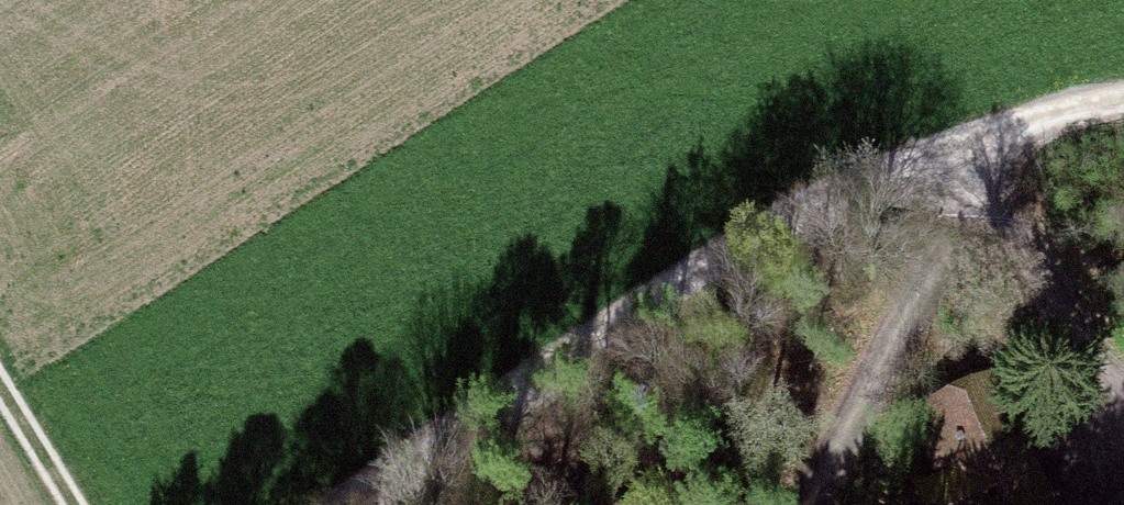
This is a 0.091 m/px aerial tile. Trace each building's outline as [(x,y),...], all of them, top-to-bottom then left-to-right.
[(925,412),(963,504),(1057,504),(1006,380),(925,412)]
